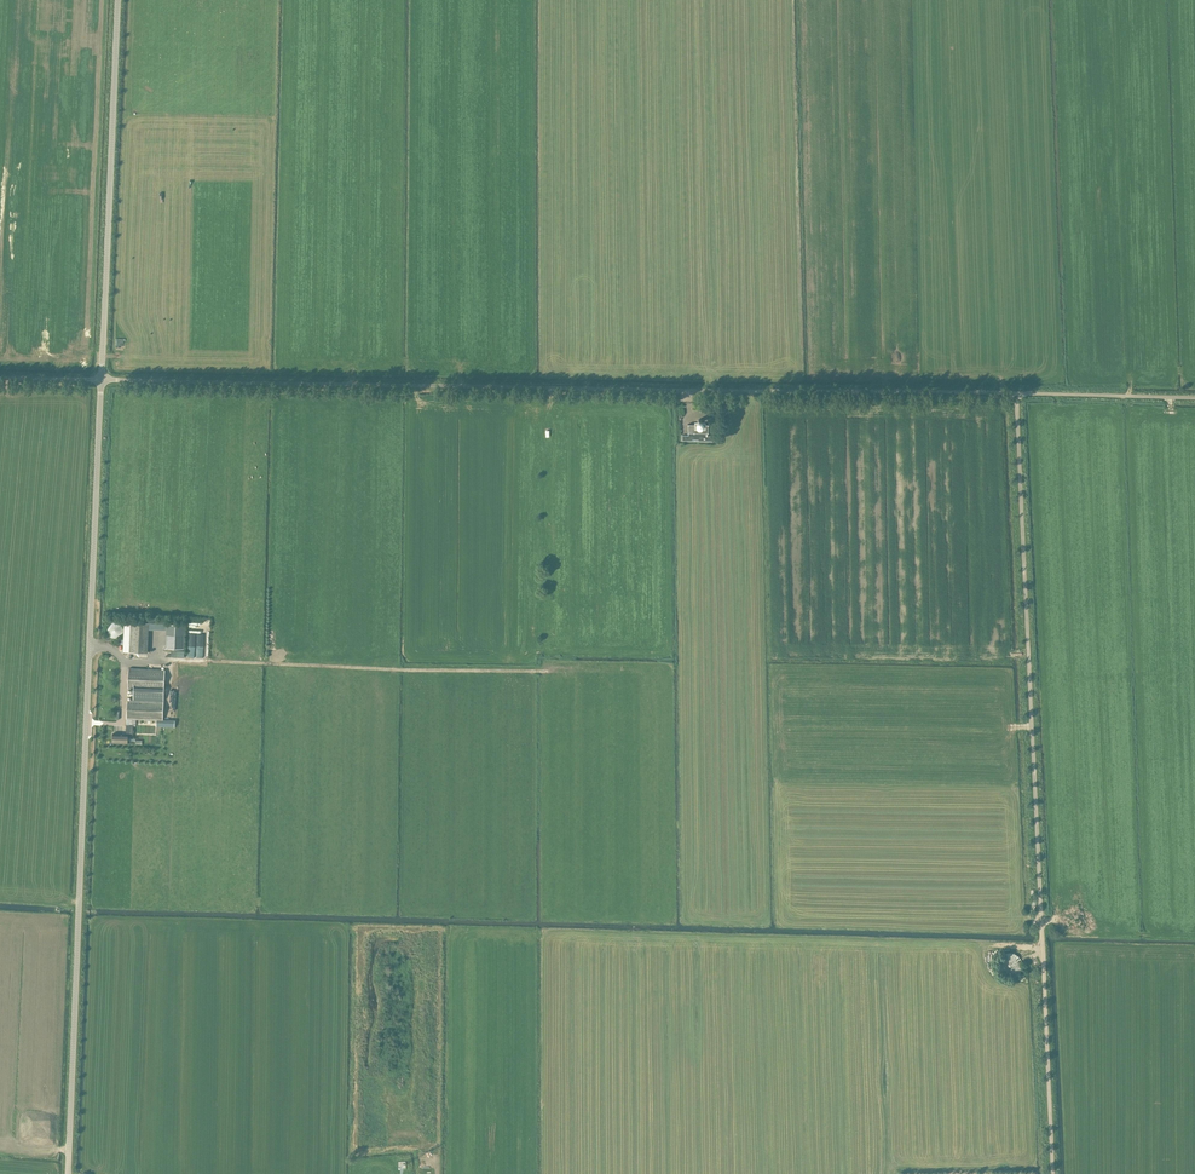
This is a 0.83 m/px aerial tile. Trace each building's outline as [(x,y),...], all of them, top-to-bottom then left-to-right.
[(708,435),(708,433),(709,433),(709,432),(708,432),(708,425),(709,425),(687,424),(687,425),(688,425),(688,432),(687,432),(687,433),(688,433),(688,435),(682,435),(682,440),(714,441),(714,436),(708,435)] [(129,648),(129,652),(147,653),(148,629),(149,623),(130,622),(129,648)] [(131,688),(164,689),(165,670),(129,668),(128,687),(131,688)] [(164,689),(131,688),(131,694),(133,694),(133,699),(164,700),(164,689)] [(127,700),(126,719),(163,720),(163,701),(127,700)] [(133,736),(133,725),(126,725),(126,734),(113,733),(112,742),(127,743),(128,736),(133,736)] [(997,963),(997,966),(998,970),(1000,973),(1003,975),(1006,977),(1009,978),(1013,977),(1016,976),(1019,974),(1021,971),(1022,967),(1022,964),(1021,960),(1019,957),(1017,955),(1014,953),(1010,952),(1007,953),(1003,954),(1000,957),(998,959),(997,963)]
